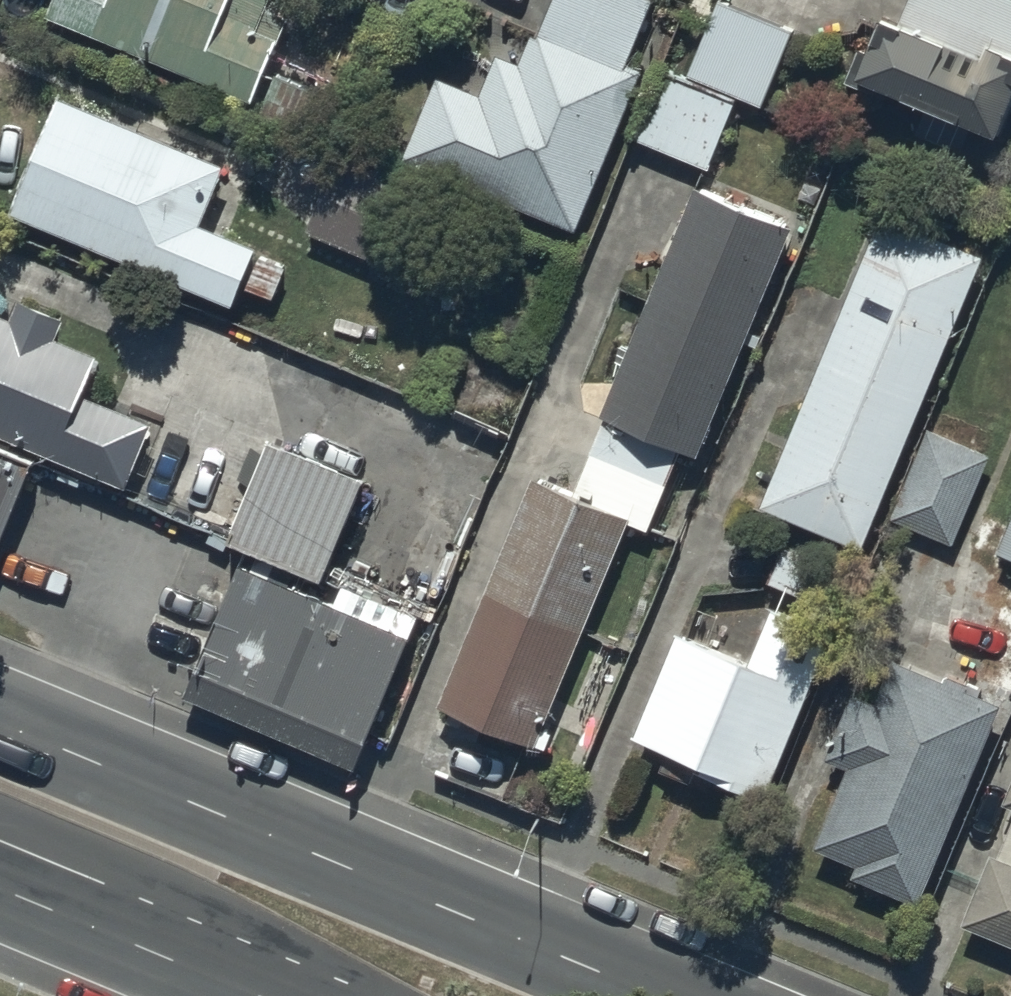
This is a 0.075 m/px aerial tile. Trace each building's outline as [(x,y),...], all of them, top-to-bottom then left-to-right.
[(45,25),(306,142),(323,102),(265,76),(286,29),(263,19),(272,0),(57,0),(45,25)] [(403,159),(577,232),(644,73),(631,68),(659,3),(652,0),(552,0),(525,64),(498,52),(479,98),(436,80),(403,159)] [(894,25),(882,20),(869,50),(858,46),(844,80),(998,145),(1010,116),(1010,0),(905,0),(894,25)] [(723,5),(693,78),(764,107),(794,34),(723,5)] [(710,173),(739,104),(665,74),(637,143),(710,173)] [(60,102),(11,220),(232,313),(240,294),(270,307),(286,268),(199,231),(224,171),(60,102)] [(336,155),(303,237),(389,271),(421,190),(336,155)] [(797,229),(699,188),(604,419),(607,420),(576,495),(538,479),(441,713),(538,753),(633,525),(652,533),(685,452),(702,459),(797,229)] [(868,549),(987,255),(887,214),(766,510),(797,523),(774,580),(821,599),(845,540),(868,549)] [(125,495),(151,432),(83,404),(100,363),(56,345),(65,325),(19,306),(10,328),(0,324),(0,443),(125,495)] [(992,456),(929,430),(890,521),(954,548),(992,456)] [(363,484),(269,446),(228,550),(321,587),(363,484)] [(31,473),(0,457),(0,530),(31,473)] [(1002,563),(1010,567),(1010,541),(1002,563)] [(236,569),(183,697),(353,767),(406,639),(236,569)] [(750,668),(681,639),(637,744),(669,758),(662,774),(711,795),(715,787),(764,807),(835,640),(773,613),(750,668)] [(925,911),(1009,710),(903,666),(885,710),(859,700),(831,767),(853,776),(820,854),(864,873),(859,883),(925,911)] [(999,812),(1010,817),(1010,783),(999,812)] [(957,931),(1010,953),(1010,824),(994,863),(987,860),(957,931)]
